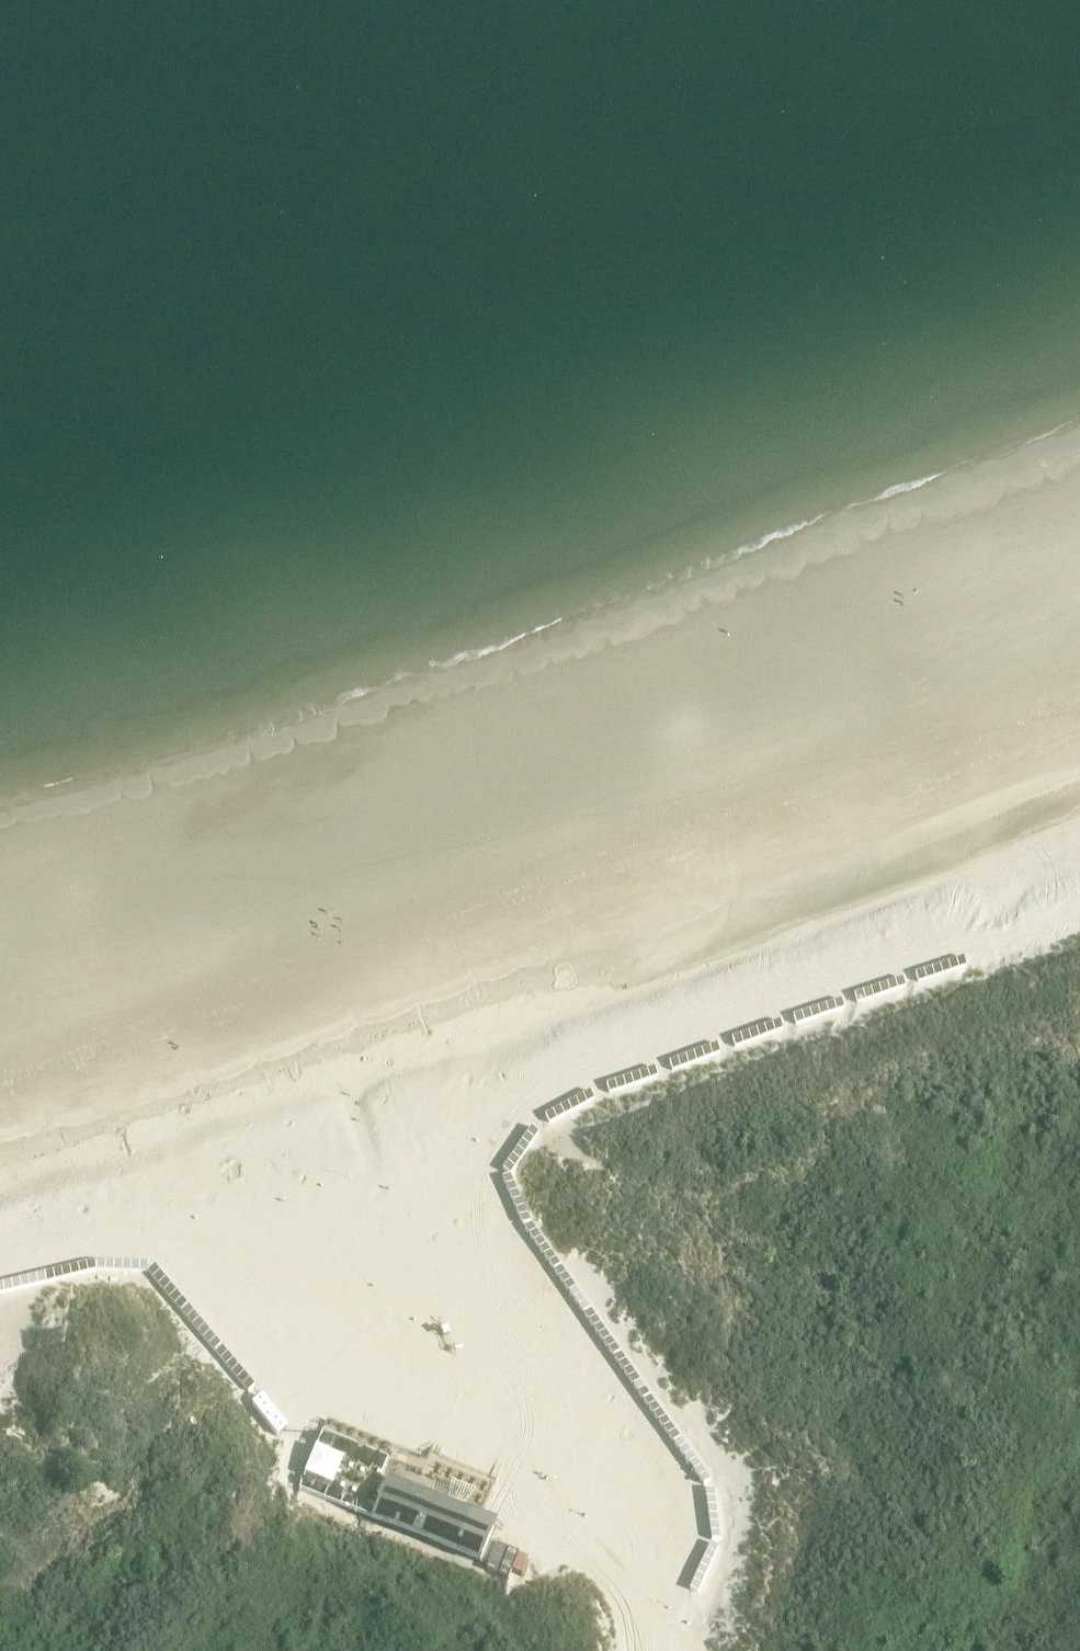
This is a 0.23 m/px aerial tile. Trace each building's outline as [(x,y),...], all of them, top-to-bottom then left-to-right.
[(800,985),(803,993),(855,975),(852,967),(800,985)] [(741,1008),(744,1017),(794,1000),(790,991),(741,1008)] [(680,1031),(684,1041),(734,1023),(731,1013),(680,1031)] [(618,1055),(622,1063),(669,1045),(666,1037),(618,1055)] [(561,1080),(564,1088),(612,1070),(609,1062),(561,1080)] [(526,1138),(550,1098),(541,1092),(517,1132),(526,1138)] [(512,1192),(522,1193),(523,1142),(514,1142),(512,1192)] [(525,1196),(517,1201),(541,1237),(548,1232),(525,1196)] [(70,1243),(73,1255),(116,1245),(113,1233),(70,1243)] [(675,1404),(552,1236),(545,1241),(668,1409),(675,1404)] [(127,1237),(121,1246),(166,1275),(171,1266),(127,1237)] [(23,1256),(25,1267),(68,1257),(65,1246),(23,1256)] [(19,1267),(16,1256),(0,1260),(0,1272),(19,1267)] [(274,1389),(178,1272),(169,1279),(264,1397),(274,1389)] [(295,1415),(283,1402),(272,1413),(297,1440),(308,1429),(295,1415)] [(323,1456),(302,1443),(284,1468),(302,1481),(323,1456)] [(471,1513),(388,1481),(373,1519),(455,1552),(482,1564),(494,1535),(467,1524),(471,1513)]
